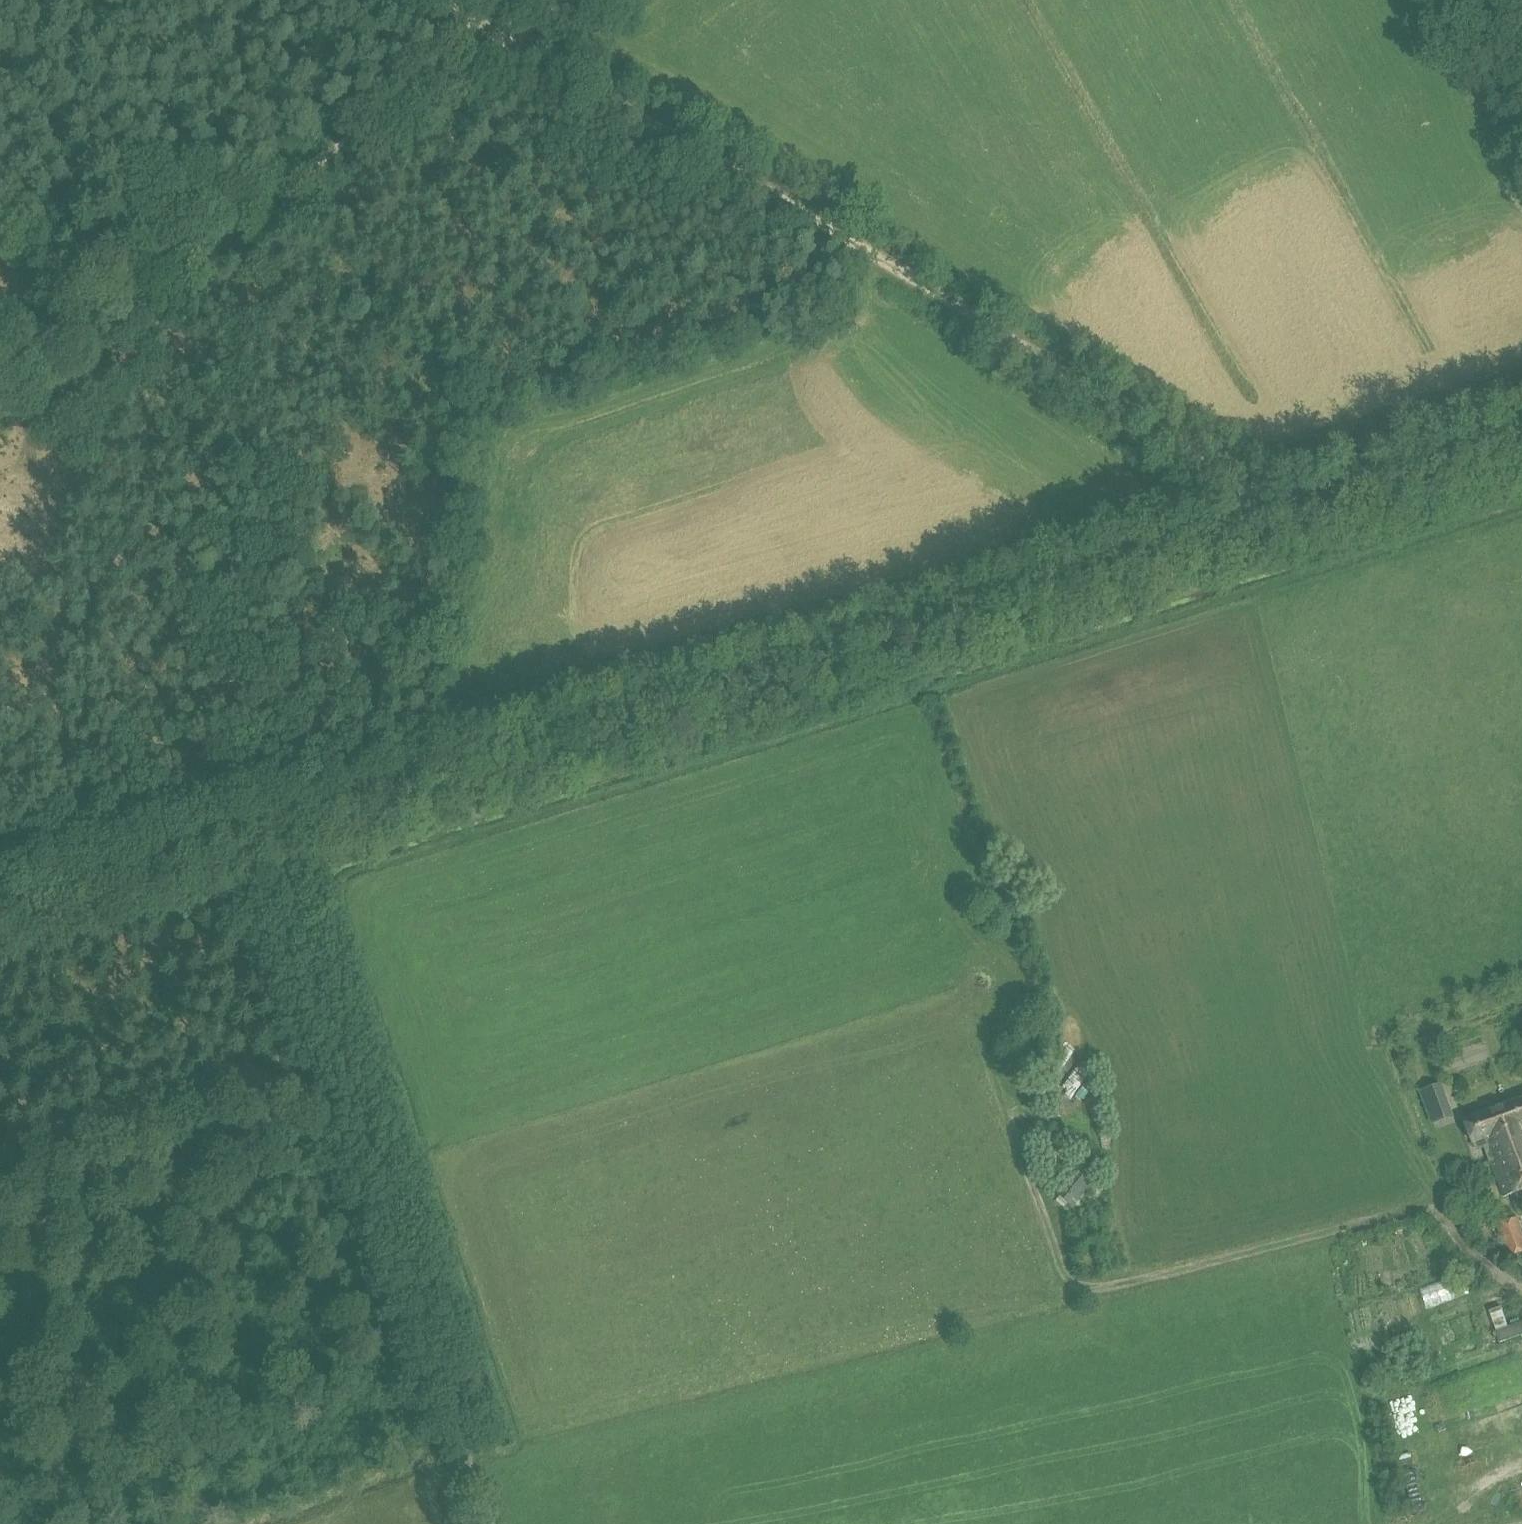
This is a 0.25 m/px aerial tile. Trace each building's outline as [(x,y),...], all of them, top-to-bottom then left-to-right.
[(1423,1091),(1432,1114),(1450,1107),(1442,1084),(1423,1091)] [(1521,1167),(1521,1098),(1500,1106),(1521,1167)] [(1503,1197),(1521,1190),(1521,1167),(1500,1106),(1467,1119),(1477,1147),(1480,1148),(1484,1146),(1503,1197)] [(1050,1189),(1074,1207),(1097,1176),(1074,1157),(1050,1189)] [(1509,1256),(1521,1251),(1521,1227),(1518,1216),(1497,1225),(1509,1256)] [(1490,1306),(1500,1339),(1521,1332),(1521,1320),(1508,1325),(1501,1303),(1490,1306)]
